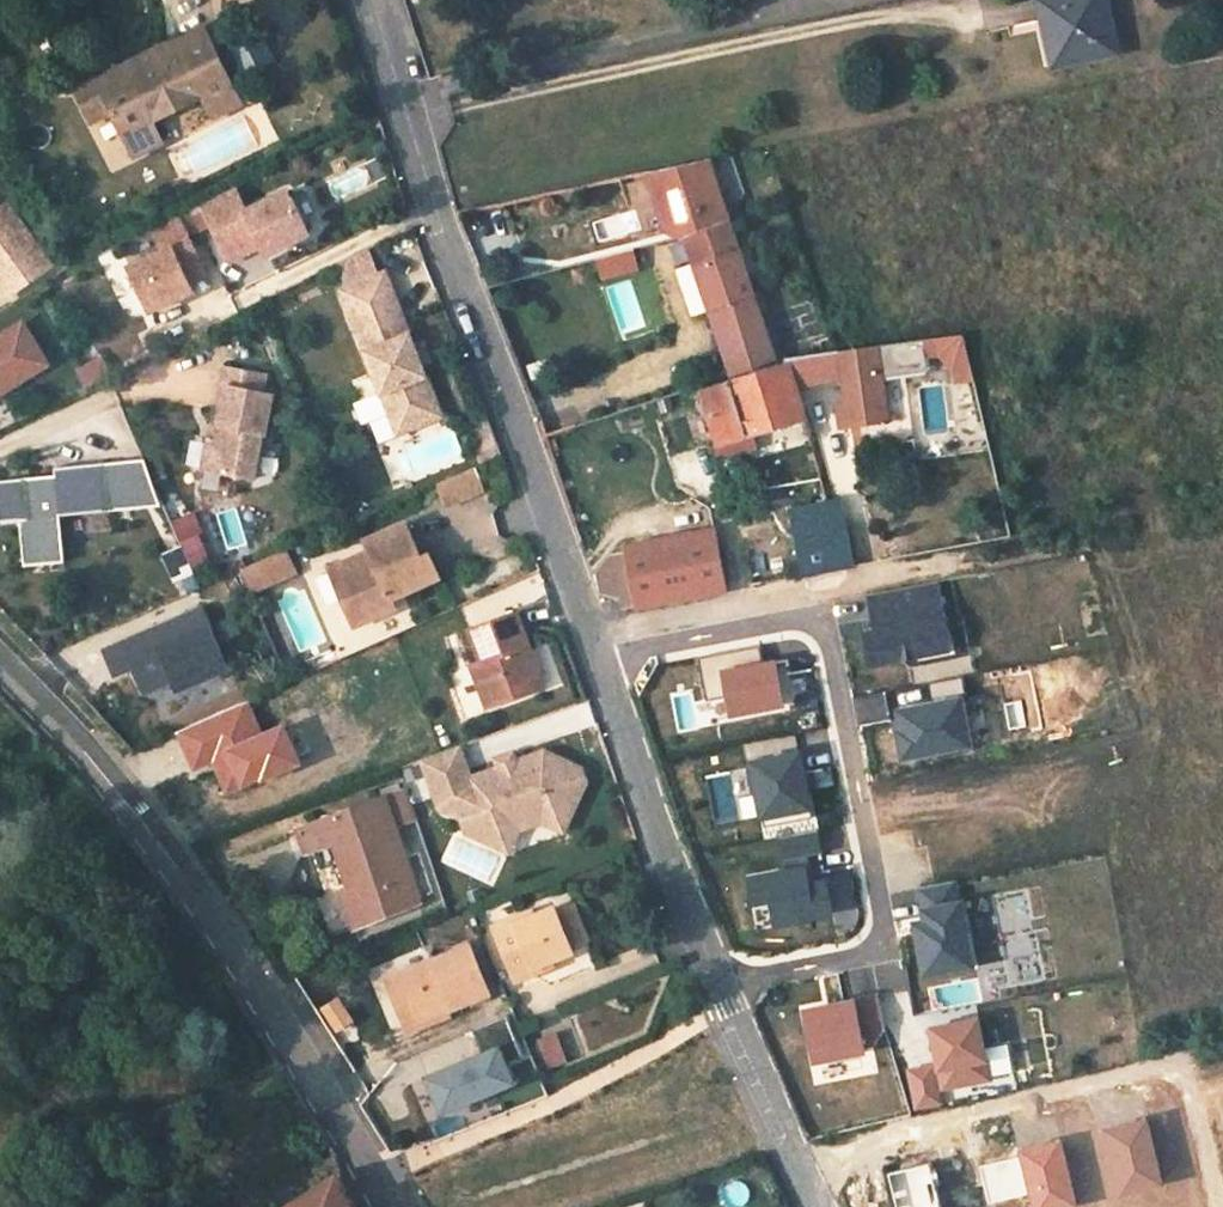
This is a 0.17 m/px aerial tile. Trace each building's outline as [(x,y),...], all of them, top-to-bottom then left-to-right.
[(1104,0),(1047,0),(1052,22),(1049,23),(1058,65),(1116,52),(1104,0)] [(206,35),(201,23),(96,76),(102,87),(206,35)] [(206,35),(102,87),(134,153),(161,140),(150,117),(201,93),(212,115),(240,101),(206,35)] [(648,171),(666,225),(684,235),(732,374),(740,371),(741,373),(777,363),(709,158),(648,171)] [(264,250),(269,260),(312,239),(290,195),(249,215),(237,192),(204,208),(228,258),(260,242),(264,250)] [(2,296),(49,269),(7,207),(0,212),(0,293),(2,296)] [(185,275),(202,266),(180,220),(161,229),(170,247),(129,268),(150,311),(193,291),(189,283),(185,275)] [(228,258),(232,266),(264,250),(260,242),(228,258)] [(345,262),(354,285),(381,274),(371,249),(345,262)] [(633,249),(598,258),(603,277),(637,268),(633,249)] [(185,275),(189,283),(206,274),(202,266),(185,275)] [(411,326),(389,271),(381,274),(354,285),(346,288),(403,431),(446,414),(425,362),(418,344),(414,332),(410,334),(407,327),(411,326)] [(0,340),(0,396),(46,370),(22,328),(0,340)] [(427,341),(418,344),(425,362),(434,358),(427,341)] [(847,403),(837,405),(842,428),(915,416),(908,372),(884,375),(880,344),(841,351),(844,376),(847,403)] [(818,382),(844,376),(841,351),(814,354),(818,382)] [(806,417),(797,386),(818,382),(814,354),(800,356),(791,358),(793,362),(727,381),(728,384),(702,391),(718,443),(740,437),(806,417)] [(100,358),(75,370),(84,389),(109,376),(100,358)] [(208,466),(258,476),(267,432),(270,432),(278,392),(230,382),(222,422),(224,423),(221,438),(214,437),(208,466)] [(718,443),(722,453),(743,447),(740,437),(718,443)] [(54,474),(0,479),(0,488),(3,521),(18,520),(22,561),(63,557),(59,516),(130,509),(127,469),(105,471),(104,463),(53,468),(54,474)] [(480,464),(442,481),(450,502),(489,485),(480,464)] [(850,562),(838,502),(792,510),(804,571),(850,562)] [(362,555),(346,562),(348,567),(356,585),(357,588),(359,593),(348,598),(358,623),(359,624),(418,599),(413,588),(445,575),(435,551),(427,554),(413,521),(371,539),(376,549),(379,553),(367,559),(362,555)] [(627,544),(638,602),(726,586),(714,527),(627,544)] [(298,570),(289,548),(248,566),(258,587),(298,570)] [(376,549),(362,555),(367,559),(379,553),(376,549)] [(23,566),(63,562),(63,557),(22,561),(23,566)] [(335,567),(348,598),(359,593),(357,588),(356,585),(348,567),(346,562),(335,567)] [(549,689),(523,617),(478,632),(491,670),(479,674),(492,709),(549,689)] [(208,747),(257,727),(250,709),(201,729),(208,747)] [(448,814),(460,820),(473,827),(501,840),(509,824),(540,812),(557,820),(579,769),(543,751),(514,762),(497,769),(469,779),(457,747),(436,756),(420,761),(436,803),(443,800),(448,814)] [(511,754),(494,760),(497,769),(514,762),(511,754)] [(501,840),(473,827),(460,820),(466,834),(509,856),(519,834),(542,826),(562,832),(583,782),(579,769),(557,820),(540,812),(509,824),(501,840)] [(400,792),(299,827),(305,846),(332,836),(354,899),(348,901),(355,923),(419,901),(393,826),(410,820),(400,792)] [(519,979),(540,971),(537,965),(555,959),(576,952),(573,943),(564,915),(561,908),(541,915),(522,922),(520,917),(499,925),(519,979)] [(590,937),(581,909),(564,915),(573,943),(590,937)] [(522,922),(541,915),(538,910),(520,917),(522,922)] [(472,944),(389,975),(406,1018),(450,1002),(452,1007),(491,992),(472,944)] [(537,965),(540,971),(557,966),(555,959),(537,965)] [(878,993),(802,1008),(814,1066),(866,1055),(866,1049),(872,1049),(885,1028),(878,993)] [(450,1002),(406,1018),(409,1024),(452,1007),(450,1002)] [(990,1079),(980,1016),(927,1025),(934,1062),(906,1067),(913,1111),(941,1107),(938,1087),(990,1079)] [(568,1062),(557,1034),(540,1041),(551,1069),(568,1062)] [(514,1041),(433,1066),(446,1108),(527,1083),(514,1041)] [(1169,1183),(1150,1115),(1138,1118),(1102,1128),(1121,1196),(1169,1183)] [(1062,1139),(1019,1149),(1021,1157),(1029,1193),(1032,1206),(1076,1206),(1062,1139)] [(1021,1157),(981,1166),(988,1202),(1029,1193),(1021,1157)] [(886,1172),(895,1206),(943,1206),(932,1161),(902,1168),(886,1172)] [(346,1188),(344,1169),(290,1204),(292,1206),(359,1206),(346,1188)]
